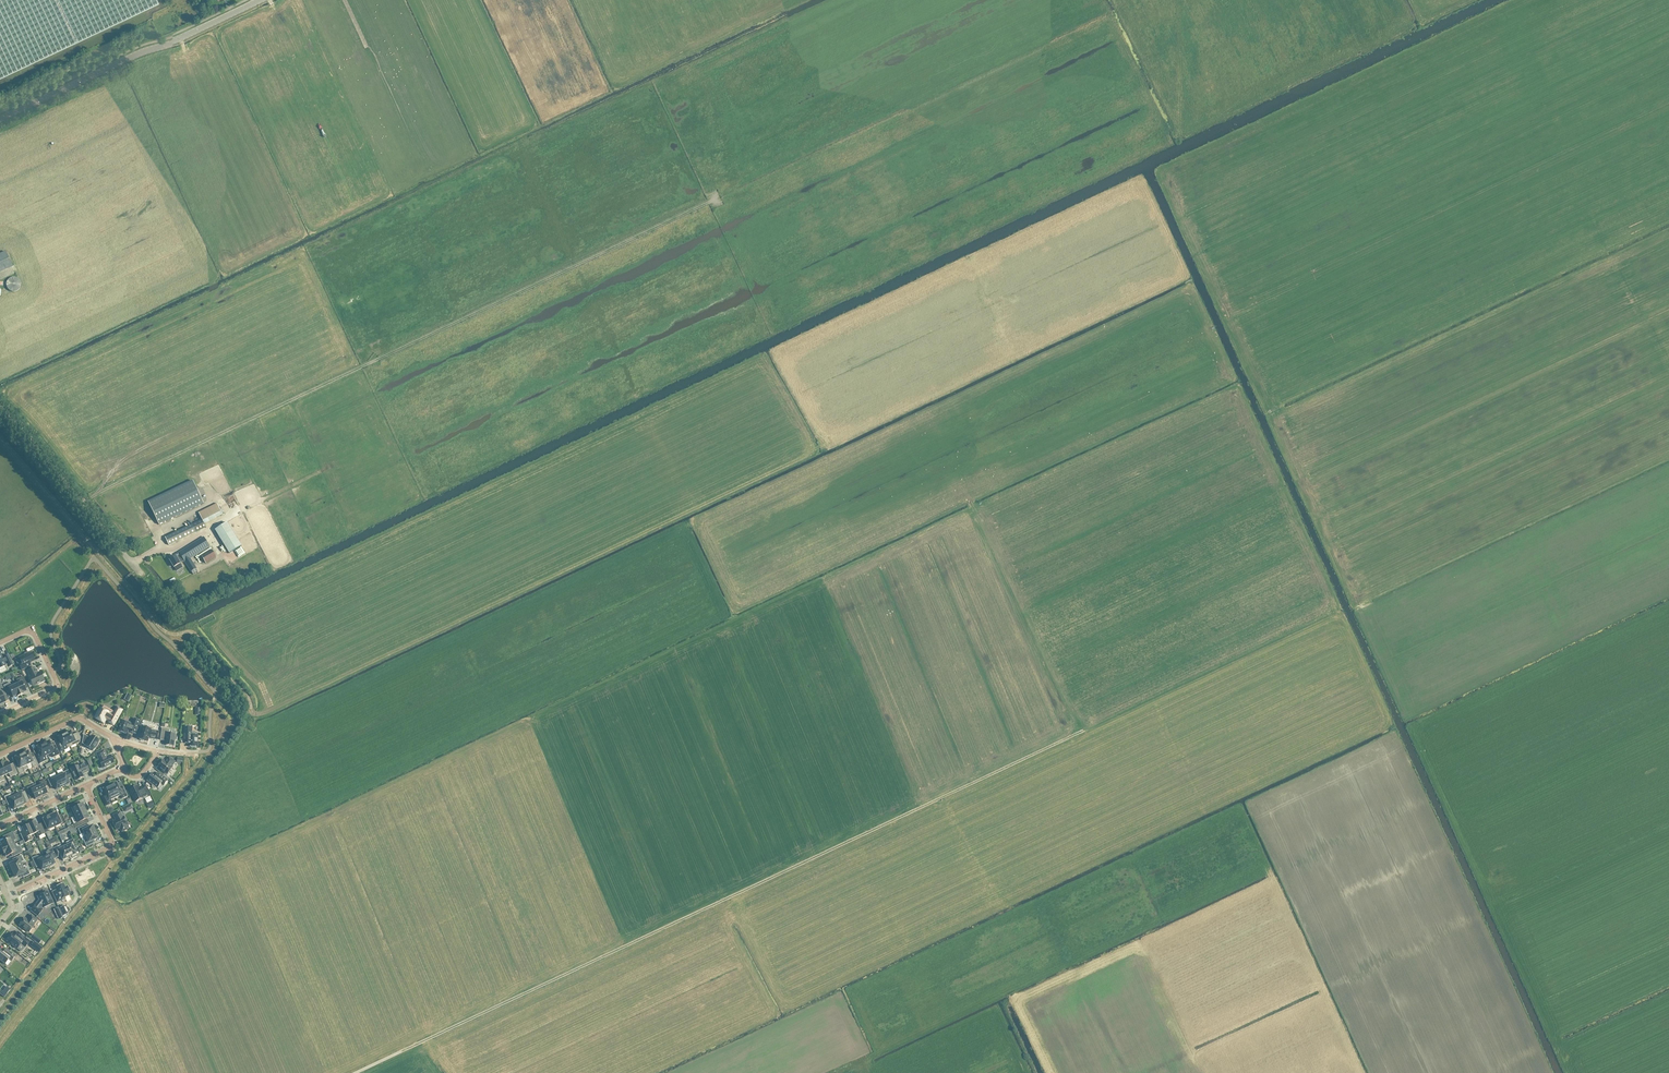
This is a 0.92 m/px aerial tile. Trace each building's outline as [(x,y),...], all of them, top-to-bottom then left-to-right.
[(157,0),(0,0),(0,78),(159,3),(157,0)] [(12,266),(6,252),(0,254),(0,272),(12,266)] [(20,289),(20,288),(21,288),(21,287),(21,286),(21,285),(21,284),(21,283),(20,281),(19,280),(19,279),(18,279),(17,278),(16,278),(15,277),(14,277),(13,277),(12,277),(11,278),(10,278),(9,279),(8,280),(7,281),(7,282),(6,283),(6,284),(6,285),(6,286),(7,287),(8,289),(9,291),(11,291),(12,292),(13,292),(14,292),(16,292),(17,291),(18,291),(18,290),(19,290),(20,289)] [(159,525),(203,503),(192,480),(148,502),(159,525)] [(198,513),(202,520),(204,524),(222,514),(217,503),(198,513)] [(202,520),(192,524),(165,537),(169,545),(196,532),(205,527),(204,524),(202,520)] [(241,546),(227,522),(215,530),(229,553),(241,546)] [(176,556),(169,560),(174,567),(177,571),(182,567),(183,568),(183,567),(180,563),(184,561),(191,572),(191,571),(196,568),(190,559),(210,546),(204,537),(179,552),(179,553),(175,555),(176,556)] [(212,550),(201,556),(206,563),(216,557),(212,550)] [(31,666),(29,663),(34,660),(30,652),(28,653),(27,652),(24,653),(25,654),(19,658),(21,663),(18,664),(21,670),(31,666)] [(8,667),(13,665),(8,655),(4,657),(4,658),(2,659),(0,655),(0,669),(5,666),(6,667),(8,666),(8,667)] [(29,677),(33,686),(33,685),(34,686),(37,685),(37,684),(44,680),(43,678),(43,677),(42,675),(41,674),(40,672),(37,674),(36,672),(34,667),(27,670),(30,677),(29,677)] [(14,683),(20,695),(23,694),(23,693),(26,691),(24,687),(24,686),(27,685),(23,676),(16,679),(18,683),(15,685),(14,683)] [(20,695),(14,683),(11,685),(10,682),(3,685),(7,694),(10,693),(11,693),(13,697),(16,696),(16,697),(20,695)] [(106,720),(109,721),(108,722),(114,725),(122,710),(117,707),(113,713),(107,710),(106,711),(100,707),(97,712),(96,712),(94,716),(95,717),(94,718),(98,720),(98,721),(102,723),(103,722),(104,723),(106,720)] [(130,731),(130,732),(135,734),(140,721),(134,719),(132,724),(130,724),(130,723),(122,720),(118,731),(127,734),(128,730),(130,731)] [(147,728),(148,727),(147,726),(145,725),(143,726),(143,727),(142,727),(139,739),(140,739),(140,740),(143,741),(144,740),(148,741),(149,737),(150,738),(157,740),(159,731),(151,730),(151,729),(147,728)] [(184,727),(184,737),(184,743),(189,743),(189,747),(190,747),(191,748),(195,748),(196,747),(197,747),(198,735),(197,735),(197,733),(197,732),(192,732),(192,727),(184,727)] [(169,729),(162,728),(160,740),(164,740),(166,740),(166,745),(174,746),(175,740),(176,740),(177,735),(175,735),(176,734),(169,733),(169,729)] [(64,734),(70,747),(80,742),(81,738),(78,732),(72,735),(70,731),(69,732),(69,731),(65,732),(65,733),(64,734)] [(70,747),(64,734),(62,735),(62,734),(58,736),(59,737),(57,737),(59,741),(56,743),(60,751),(70,747)] [(94,747),(95,747),(98,744),(97,743),(99,740),(91,735),(89,739),(88,738),(88,737),(83,734),(82,743),(85,745),(85,746),(92,750),(94,747)] [(44,744),(43,744),(48,755),(49,754),(52,755),(53,757),(59,754),(55,745),(52,746),(51,746),(49,741),(48,742),(47,741),(43,743),(44,744)] [(48,755),(43,744),(41,745),(41,744),(37,746),(37,747),(36,747),(38,752),(38,753),(35,755),(40,763),(46,760),(45,758),(46,755),(48,755)] [(21,754),(26,765),(31,763),(33,767),(39,765),(34,756),(31,757),(28,751),(27,751),(27,750),(23,752),(24,753),(21,754)] [(110,755),(107,757),(103,750),(96,753),(100,760),(99,761),(102,768),(106,766),(106,767),(110,765),(110,764),(113,762),(110,755)] [(26,765),(21,754),(19,755),(19,754),(15,756),(15,757),(14,757),(17,764),(15,765),(19,774),(24,771),(22,767),(26,765)] [(158,766),(167,774),(172,767),(171,766),(175,762),(169,757),(167,761),(166,762),(163,760),(158,766)] [(3,763),(0,764),(5,775),(8,773),(9,774),(10,777),(18,774),(14,766),(10,768),(7,762),(4,763),(3,763)] [(83,772),(84,773),(88,770),(85,763),(78,766),(71,769),(76,780),(77,780),(80,779),(79,778),(83,777),(81,773),(83,772)] [(68,770),(57,775),(63,786),(65,785),(65,786),(69,785),(68,784),(69,783),(68,780),(72,778),(70,776),(68,770)] [(158,773),(156,776),(153,773),(147,780),(153,785),(152,786),(152,787),(154,788),(155,788),(156,787),(157,788),(161,784),(163,786),(169,779),(164,775),(163,777),(158,773)] [(63,786),(57,775),(47,779),(50,785),(53,784),(56,789),(57,789),(57,790),(61,788),(60,787),(63,786)] [(37,787),(41,796),(43,796),(46,795),(46,794),(47,794),(44,787),(47,786),(44,779),(39,782),(40,785),(37,787)] [(112,785),(110,786),(116,798),(121,795),(122,798),(127,796),(123,786),(120,788),(119,787),(117,783),(116,783),(115,782),(112,784),(112,785)] [(41,796),(37,787),(33,789),(32,785),(26,788),(29,794),(32,793),(35,799),(37,798),(37,799),(40,798),(40,797),(41,796)] [(116,798),(110,786),(108,787),(107,786),(105,787),(104,788),(104,789),(103,789),(106,794),(105,795),(102,796),(106,806),(112,803),(111,800),(116,798)] [(134,788),(133,787),(131,788),(131,789),(130,790),(130,791),(130,793),(131,795),(132,795),(135,802),(143,798),(150,795),(145,786),(139,789),(138,786),(134,788)] [(15,796),(20,807),(24,806),(23,805),(26,803),(25,800),(28,799),(25,791),(15,796)] [(20,807),(15,796),(12,797),(10,793),(4,797),(7,804),(11,802),(14,809),(17,808),(17,809),(20,807)] [(73,817),(85,811),(83,807),(84,807),(83,803),(80,805),(78,806),(76,802),(68,806),(73,817)] [(87,814),(85,811),(73,817),(76,823),(73,824),(75,828),(85,823),(84,821),(84,820),(87,818),(89,817),(88,814),(87,814)] [(52,814),(50,816),(55,827),(61,824),(62,825),(65,823),(61,815),(58,817),(56,813),(55,813),(55,812),(52,813),(52,814)] [(128,824),(126,821),(124,817),(123,817),(120,812),(114,815),(116,819),(117,820),(113,822),(116,830),(120,828),(122,831),(127,829),(126,825),(128,824)] [(55,827),(50,816),(47,817),(46,816),(43,818),(44,819),(43,819),(45,823),(42,824),(45,833),(49,831),(48,830),(55,827)] [(40,824),(37,826),(35,821),(28,825),(33,834),(36,833),(38,837),(45,833),(40,824)] [(22,828),(24,832),(20,834),(24,843),(31,840),(30,836),(33,834),(28,825),(22,828)] [(84,836),(95,831),(92,826),(86,828),(84,825),(78,829),(80,834),(83,833),(84,836)] [(95,831),(84,836),(86,840),(83,841),(86,847),(93,843),(91,840),(98,837),(95,831)] [(15,844),(13,840),(16,839),(12,832),(4,836),(6,840),(0,843),(0,845),(2,850),(15,844)] [(77,847),(76,846),(73,839),(66,843),(68,845),(64,847),(69,857),(71,856),(72,857),(76,854),(74,849),(77,847)] [(17,847),(15,844),(2,850),(5,856),(12,853),(13,856),(22,852),(19,846),(17,847)] [(69,857),(64,847),(61,848),(60,846),(53,849),(57,857),(60,855),(63,861),(67,859),(67,858),(69,857)] [(46,854),(43,856),(48,867),(49,866),(50,867),(54,865),(53,864),(55,864),(53,859),(53,858),(56,857),(52,848),(45,852),(46,854)] [(12,871),(22,866),(20,862),(23,861),(21,855),(14,858),(15,861),(8,865),(10,868),(11,868),(12,871)] [(48,867),(43,856),(39,858),(38,856),(37,855),(31,858),(35,866),(39,864),(42,870),(43,869),(43,870),(47,868),(47,867),(48,867)] [(23,870),(22,866),(12,871),(13,873),(12,874),(14,877),(21,874),(23,877),(30,874),(27,868),(23,870)] [(55,888),(56,890),(52,892),(57,902),(65,898),(65,897),(69,895),(67,892),(69,891),(67,886),(65,887),(63,884),(60,885),(59,885),(57,886),(55,888)] [(42,909),(40,908),(42,906),(43,908),(53,903),(47,891),(37,896),(39,900),(36,904),(35,904),(36,904),(35,904),(30,910),(31,910),(37,915),(37,916),(42,909)] [(60,908),(63,915),(68,913),(65,906),(60,908)] [(28,932),(34,925),(33,924),(37,920),(31,915),(28,918),(29,918),(27,920),(24,918),(19,925),(28,932)] [(12,934),(7,940),(17,948),(21,952),(25,947),(29,941),(23,936),(18,932),(14,936),(12,934)] [(39,952),(42,948),(34,942),(31,946),(39,952)] [(4,951),(0,948),(0,949),(0,960),(5,964),(8,959),(11,961),(15,955),(6,948),(4,951)] [(10,989),(6,986),(3,991),(0,989),(0,990),(0,994),(4,997),(10,989)]
